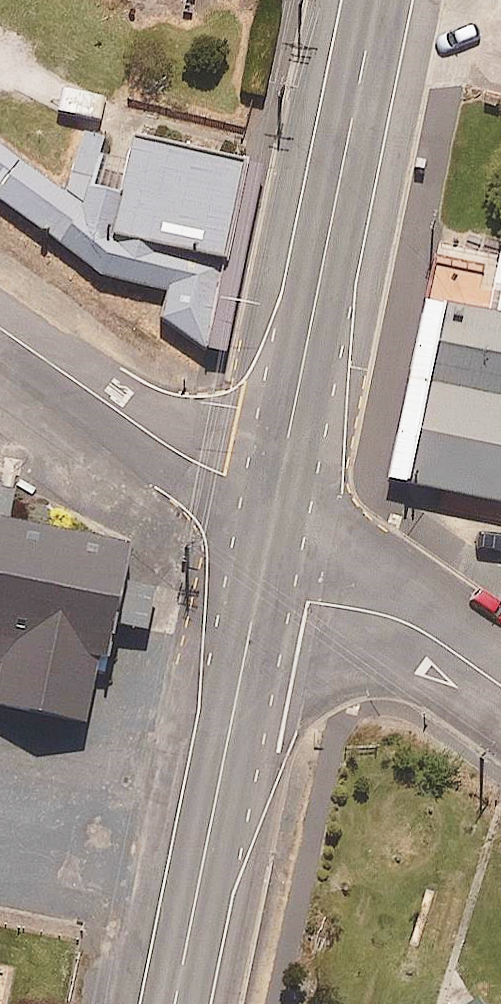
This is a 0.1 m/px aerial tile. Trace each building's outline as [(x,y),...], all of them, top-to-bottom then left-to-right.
[(131,152),(126,171),(98,163),(104,141),(83,135),(62,199),(0,154),(0,210),(103,287),(166,302),(160,329),(207,364),(244,179),(131,152)] [(425,288),(387,469),(500,493),(500,237),(499,237),(486,301),(425,288)] [(82,712),(92,663),(103,665),(112,618),(147,625),(156,579),(124,572),(132,531),(0,505),(0,696),(82,712)]
